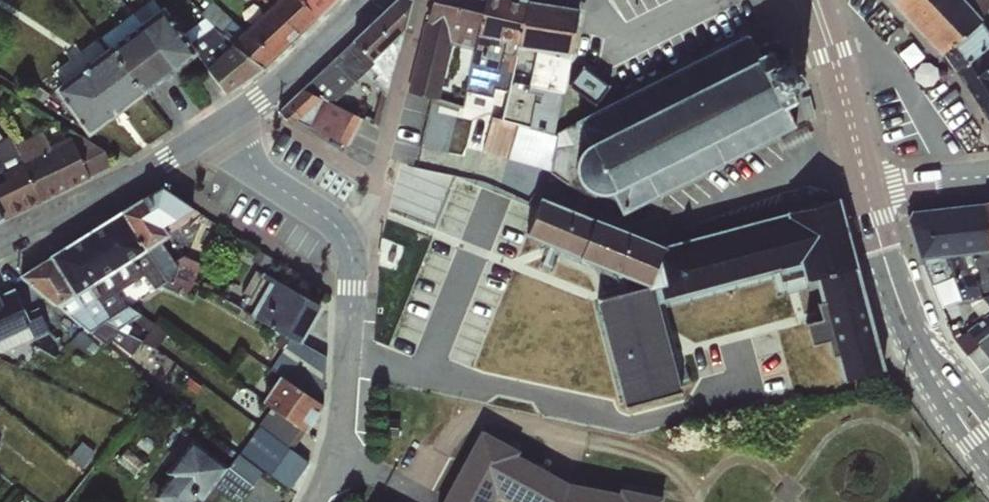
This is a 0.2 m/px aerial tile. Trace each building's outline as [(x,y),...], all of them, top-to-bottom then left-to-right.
[(257,14),(289,42),(315,17),(299,0),(270,0),(265,5),(257,14)] [(315,17),(333,0),(299,0),(315,17)] [(353,41),(371,60),(403,30),(411,0),(396,0),(353,41)] [(486,0),(431,0),(425,22),(408,92),(438,100),(452,45),(472,50),(476,34),(486,0)] [(476,34),(517,44),(526,1),(521,0),(486,0),(476,34)] [(910,20),(932,0),(892,0),(910,20)] [(910,20),(941,53),(980,20),(982,19),(965,0),(964,0),(932,0),(910,20)] [(965,0),(982,19),(980,20),(986,29),(988,26),(988,0),(965,0)] [(229,43),(242,29),(212,1),(198,13),(213,28),(229,43)] [(517,44),(517,49),(568,55),(568,53),(578,10),(526,1),(517,44)] [(140,23),(106,48),(143,94),(196,54),(198,53),(191,43),(163,6),(160,8),(140,23)] [(242,29),(229,43),(262,67),(289,42),(257,14),(242,29)] [(941,53),(955,71),(988,45),(988,33),(986,29),(980,20),(941,53)] [(213,28),(191,43),(198,53),(196,54),(205,68),(229,43),(213,28)] [(353,41),(332,60),(354,83),(370,68),(377,75),(371,80),(380,90),(386,96),(398,50),(403,30),(371,60),(353,41)] [(476,34),(472,50),(464,92),(492,97),(494,89),(506,92),(517,49),(517,44),(476,34)] [(585,144),(580,148),(577,152),(575,157),(573,163),(573,170),(575,176),(578,182),(582,186),(586,189),(593,191),(600,192),(606,192),(610,191),(621,214),(795,126),(784,105),(794,101),(788,90),(801,83),(786,53),(759,67),(755,58),(743,36),(575,120),(586,143),(585,144)] [(229,43),(205,68),(225,94),(262,67),(229,43)] [(955,71),(972,96),(988,85),(988,45),(955,71)] [(143,94),(106,48),(61,82),(52,88),(88,135),(143,94)] [(506,92),(499,119),(528,127),(554,133),(554,129),(561,92),(563,92),(571,54),(568,53),(568,55),(517,49),(506,92)] [(332,60),(301,89),(321,98),(322,99),(333,103),(354,83),(332,60)] [(583,69),(571,83),(594,102),(607,87),(583,69)] [(972,96),(988,122),(988,85),(972,96)] [(321,98),(301,89),(278,112),(296,122),(321,98)] [(386,96),(380,90),(371,124),(377,128),(386,96)] [(321,98),(296,122),(308,127),(347,145),(361,118),(333,103),(322,99),(321,98)] [(468,143),(486,149),(499,113),(481,107),(468,143)] [(434,108),(427,144),(453,150),(461,113),(434,108)] [(528,127),(499,119),(498,119),(491,140),(488,153),(506,159),(549,172),(554,133),(528,127)] [(554,133),(549,172),(568,174),(573,170),(573,163),(575,157),(577,152),(580,148),(565,145),(567,131),(554,129),(554,133)] [(42,131),(13,145),(20,158),(49,145),(42,131)] [(13,145),(10,134),(0,141),(0,182),(0,183),(26,170),(20,158),(13,145)] [(78,134),(69,136),(88,175),(110,165),(104,150),(78,134)] [(49,145),(20,158),(26,170),(40,198),(88,175),(69,136),(49,145)] [(0,183),(0,213),(2,217),(40,198),(26,170),(0,183)] [(164,187),(145,198),(160,219),(181,205),(164,187)] [(800,267),(786,212),(662,244),(540,194),(524,235),(578,258),(646,285),(596,299),(623,404),(680,388),(657,302),(776,270),(777,274),(800,267)] [(145,198),(122,212),(145,251),(146,250),(160,242),(170,235),(160,219),(145,198)] [(837,198),(786,212),(800,267),(804,282),(813,280),(856,268),(837,198)] [(983,204),(912,212),(907,220),(920,259),(988,251),(988,238),(983,204)] [(122,212),(89,233),(115,270),(132,259),(145,251),(122,212)] [(89,233),(50,257),(73,293),(75,296),(89,287),(115,270),(89,233)] [(160,242),(146,250),(171,282),(182,287),(189,290),(201,263),(183,255),(173,261),(160,242)] [(256,249),(250,259),(265,268),(271,258),(256,249)] [(145,251),(132,259),(143,276),(154,289),(159,296),(163,294),(176,300),(182,287),(171,282),(146,250),(145,251)] [(920,259),(930,285),(953,276),(961,304),(968,302),(982,318),(966,331),(962,323),(957,326),(955,321),(946,324),(953,340),(966,356),(978,346),(988,336),(988,251),(920,259)] [(73,293),(50,257),(20,276),(55,305),(73,293)] [(115,270),(89,287),(111,318),(126,306),(116,292),(143,276),(132,259),(115,270)] [(856,268),(813,280),(822,313),(821,319),(807,322),(812,344),(828,340),(832,356),(836,355),(843,379),(882,367),(870,316),(856,268)] [(249,297),(262,274),(255,270),(241,293),(249,297)] [(262,274),(249,297),(242,309),(242,310),(282,332),(300,342),(319,307),(263,271),(262,274)] [(27,328),(31,326),(25,313),(14,287),(0,293),(0,341),(27,328)] [(73,293),(55,305),(89,333),(92,331),(103,323),(111,318),(89,287),(75,296),(73,293)] [(38,307),(25,313),(31,326),(27,328),(32,338),(49,330),(38,307)] [(103,323),(92,331),(115,342),(132,351),(139,340),(126,334),(117,330),(103,323)] [(300,342),(282,332),(276,342),(284,347),(270,368),(279,375),(322,405),(325,356),(300,342)] [(978,346),(988,360),(988,336),(978,346)] [(186,345),(181,351),(189,357),(194,351),(186,345)] [(322,405),(279,375),(262,401),(271,407),(305,430),(322,405)] [(301,427),(271,407),(258,423),(278,439),(292,449),(301,427)] [(479,427),(437,501),(662,501),(663,495),(566,480),(479,427)] [(292,449),(278,439),(258,467),(288,491),(309,463),(292,449)] [(224,466),(192,441),(170,471),(173,474),(155,495),(165,501),(188,501),(196,493),(201,496),(224,466)] [(188,501),(216,501),(222,494),(234,501),(241,501),(253,485),(226,464),(224,466),(201,496),(196,493),(188,501)] [(49,501),(63,501),(64,500),(55,494),(49,501)]
